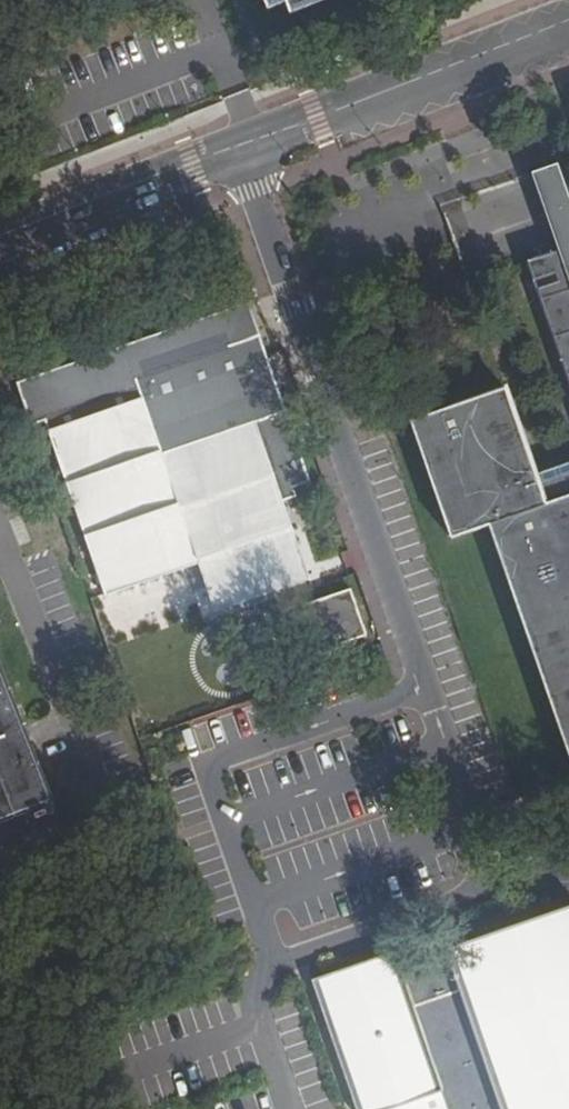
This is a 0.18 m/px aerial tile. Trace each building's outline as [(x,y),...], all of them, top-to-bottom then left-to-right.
[(290,8),(314,0),(287,0),(290,8)] [(557,165),(532,173),(560,252),(528,263),(568,380),(568,201),(557,165)] [(540,487),(535,473),(508,394),(415,426),(455,542),(493,529),(568,748),(568,502),(548,510),(540,487)] [(144,396),(45,431),(103,597),(200,564),(219,618),(309,587),(252,424),(164,454),(144,396)] [(540,487),(548,510),(568,502),(568,476),(540,487)] [(305,607),(322,656),(368,640),(351,591),(305,607)] [(18,814),(51,801),(0,668),(0,760),(18,814)] [(18,814),(0,760),(0,821),(18,814)] [(399,950),(316,978),(361,1108),(568,1108),(568,907),(524,923),(522,917),(510,921),(512,927),(449,948),(463,989),(418,1005),(404,964),(399,950)] [(423,957),(404,964),(418,1005),(463,989),(449,948),(444,934),(418,943),(423,957)] [(418,943),(399,950),(404,964),(423,957),(418,943)]
